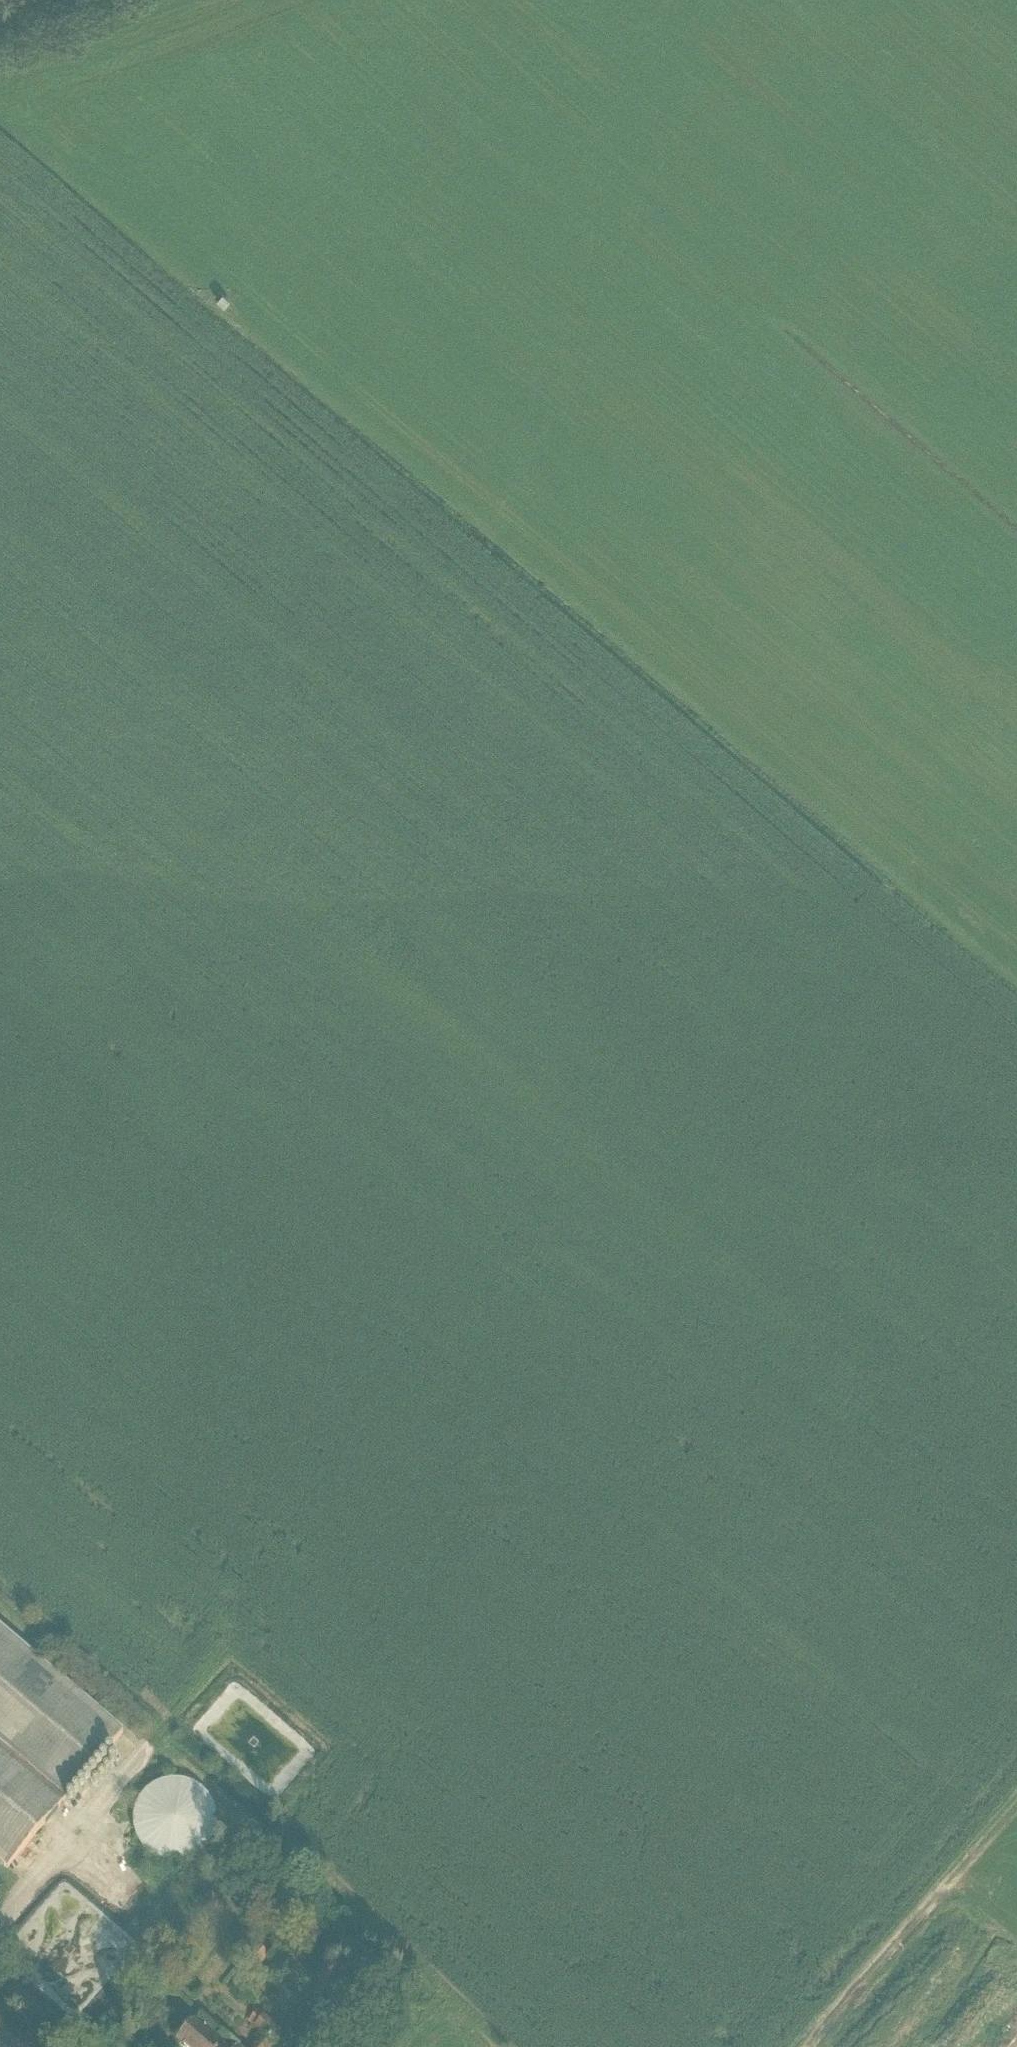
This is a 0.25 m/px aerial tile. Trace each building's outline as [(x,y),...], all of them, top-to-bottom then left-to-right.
[(8,1871),(122,1732),(0,1628),(0,1865),(8,1871)] [(213,1825),(214,1816),(213,1811),(211,1803),(208,1797),(203,1790),(197,1785),(191,1781),(185,1780),(179,1779),(171,1779),(165,1780),(157,1784),(151,1789),(146,1794),(142,1800),(140,1806),(139,1815),(139,1821),(141,1828),(144,1835),(148,1841),(154,1847),(160,1850),(166,1852),(174,1854),(181,1853),(188,1852),(195,1849),(202,1843),(207,1838),(211,1831),(213,1825)] [(284,2033),(258,2010),(248,2022),(262,2034),(251,2046),(272,2046),(284,2033)] [(181,2046),(238,2046),(237,2046),(238,2045),(223,2032),(221,2034),(201,2017),(178,2044),(181,2046)]
